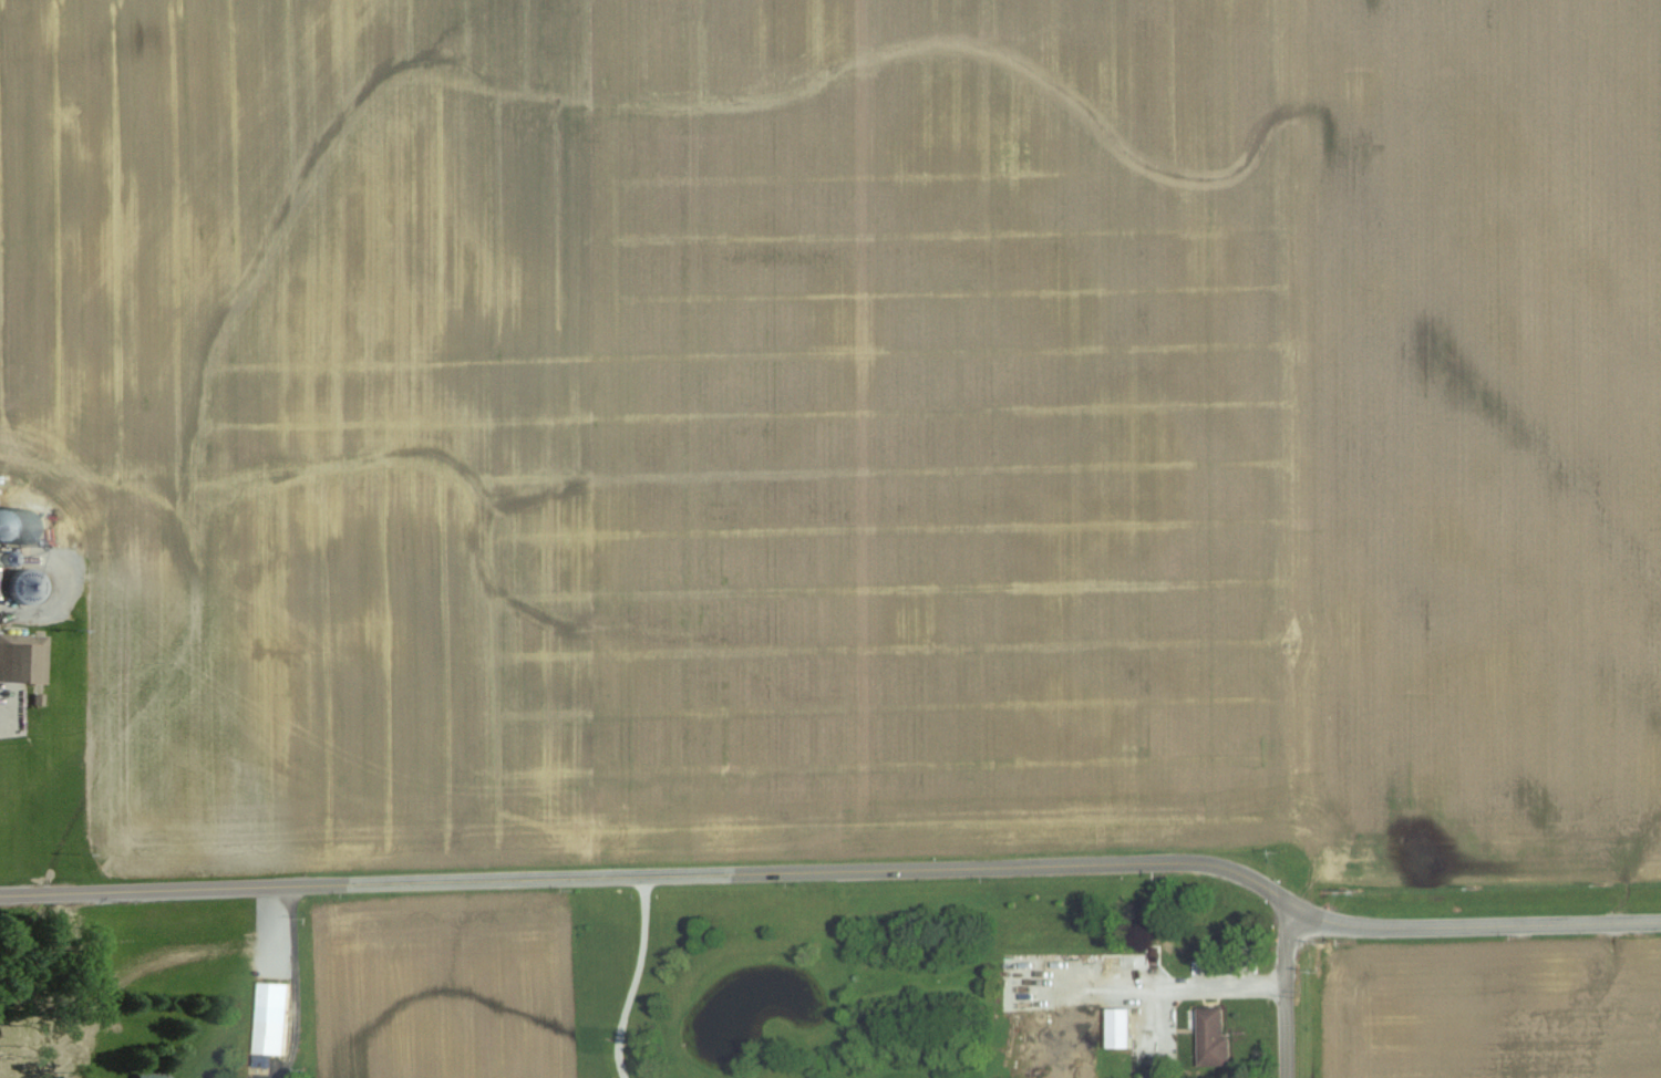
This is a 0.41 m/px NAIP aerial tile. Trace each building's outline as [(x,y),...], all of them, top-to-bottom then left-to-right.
[(0,634),(0,684),(44,685),(46,636),(0,634)] [(287,1056),(289,984),(258,983),(256,1055),(287,1056)] [(1110,1051),(1134,1050),(1133,1009),(1109,1010),(1110,1051)] [(1226,1009),(1199,1009),(1199,1063),(1233,1063),(1233,1038),(1226,1038),(1226,1009)]
